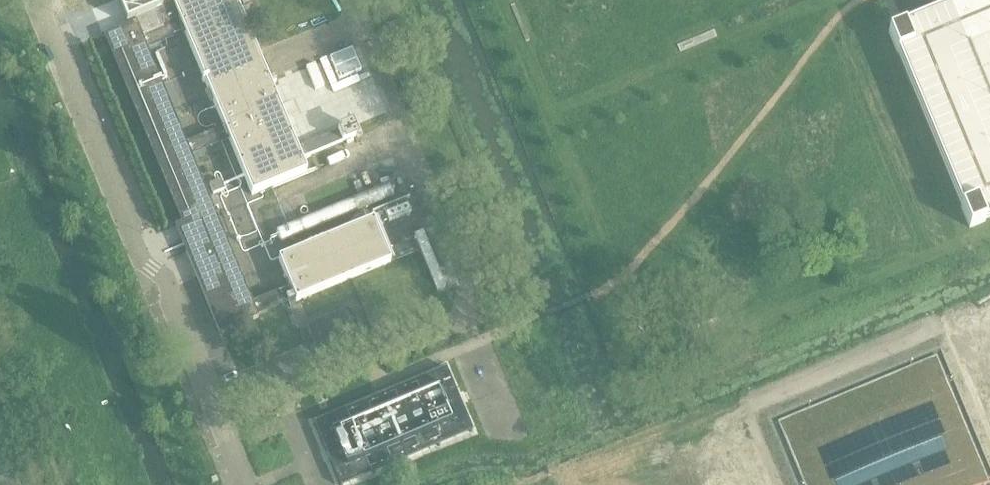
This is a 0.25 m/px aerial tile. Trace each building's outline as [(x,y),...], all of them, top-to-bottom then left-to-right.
[(116,0),(126,23),(126,25),(135,21),(136,23),(135,23),(134,23),(103,36),(104,37),(105,36),(105,37),(109,46),(111,50),(182,222),(183,223),(188,238),(190,242),(193,248),(186,251),(186,252),(197,278),(215,321),(220,334),(242,325),(252,321),(259,318),(257,313),(294,298),(291,289),(253,305),(190,153),(228,138),(224,130),(187,145),(146,47),(184,32),(180,23),(162,31),(150,1),(152,0),(116,0)] [(150,1),(162,31),(180,23),(184,32),(224,130),(228,138),(252,196),(252,195),(307,173),(302,160),(301,159),(356,137),(351,126),(297,149),(268,79),(257,52),(235,0),(152,0),(150,1)] [(905,25),(904,25),(892,30),(888,32),(897,55),(960,206),(969,228),(986,221),(989,220),(989,0),(965,0),(905,25)] [(325,241),(278,260),(291,289),(294,298),(296,302),(310,296),(350,280),(385,265),(391,263),(385,248),(384,247),(378,231),(377,230),(373,221),(359,227),(346,232),(330,239),(325,241)] [(423,231),(414,234),(436,291),(446,287),(423,231)] [(351,308),(306,327),(318,355),(362,337),(351,308)] [(779,421),(805,484),(987,484),(989,484),(989,482),(938,356),(779,421)] [(314,423),(340,484),(346,484),(473,432),(446,368),(314,423)]
